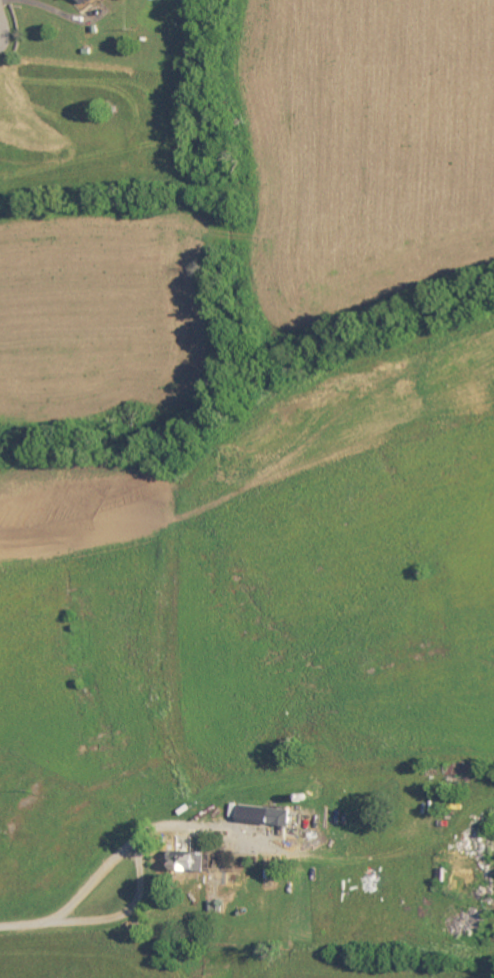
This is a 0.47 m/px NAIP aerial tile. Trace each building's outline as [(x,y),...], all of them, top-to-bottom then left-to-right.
[(91,9),(99,0),(82,0),(91,9)] [(242,822),(293,829),(295,812),(244,805),(242,822)] [(213,873),(213,853),(175,852),(174,872),(213,873)]
